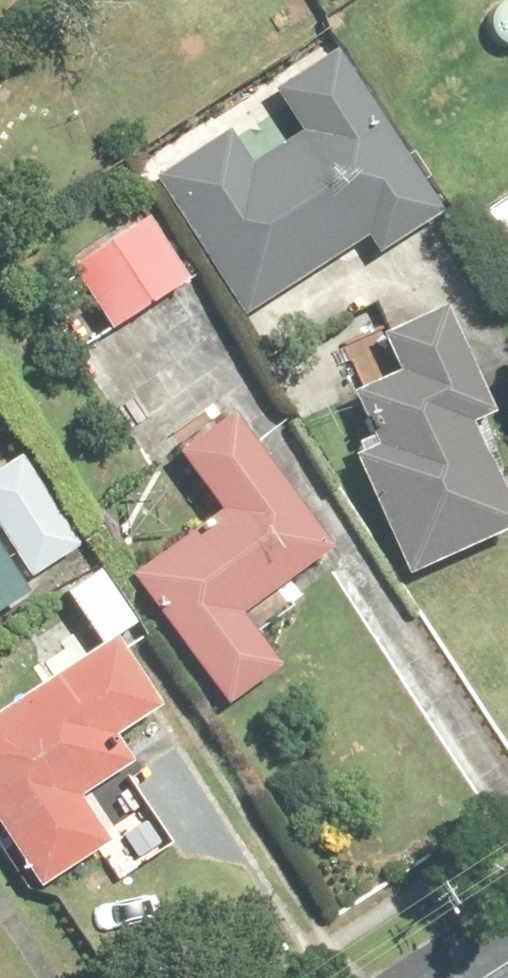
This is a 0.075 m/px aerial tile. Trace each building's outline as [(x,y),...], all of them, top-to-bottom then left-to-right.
[(328,9),(342,0),(322,0),(328,9)] [(430,220),(325,47),(259,88),(287,135),(239,164),(221,134),(145,180),(232,323),(355,249),(362,261),(430,220)] [(139,215),(53,270),(93,332),(179,277),(139,215)] [(361,444),(333,457),(389,577),(491,529),(448,435),(481,420),(431,316),(369,345),(384,376),(339,397),(361,444)] [(203,511),(114,580),(214,707),(263,669),(228,624),(319,553),(211,415),(159,456),(203,511)] [(0,462),(0,555),(25,591),(75,556),(6,458),(0,462)] [(490,469),(507,500),(507,458),(490,469)] [(33,894),(99,845),(66,802),(121,760),(110,746),(149,717),(93,642),(0,712),(0,851),(33,894)]
